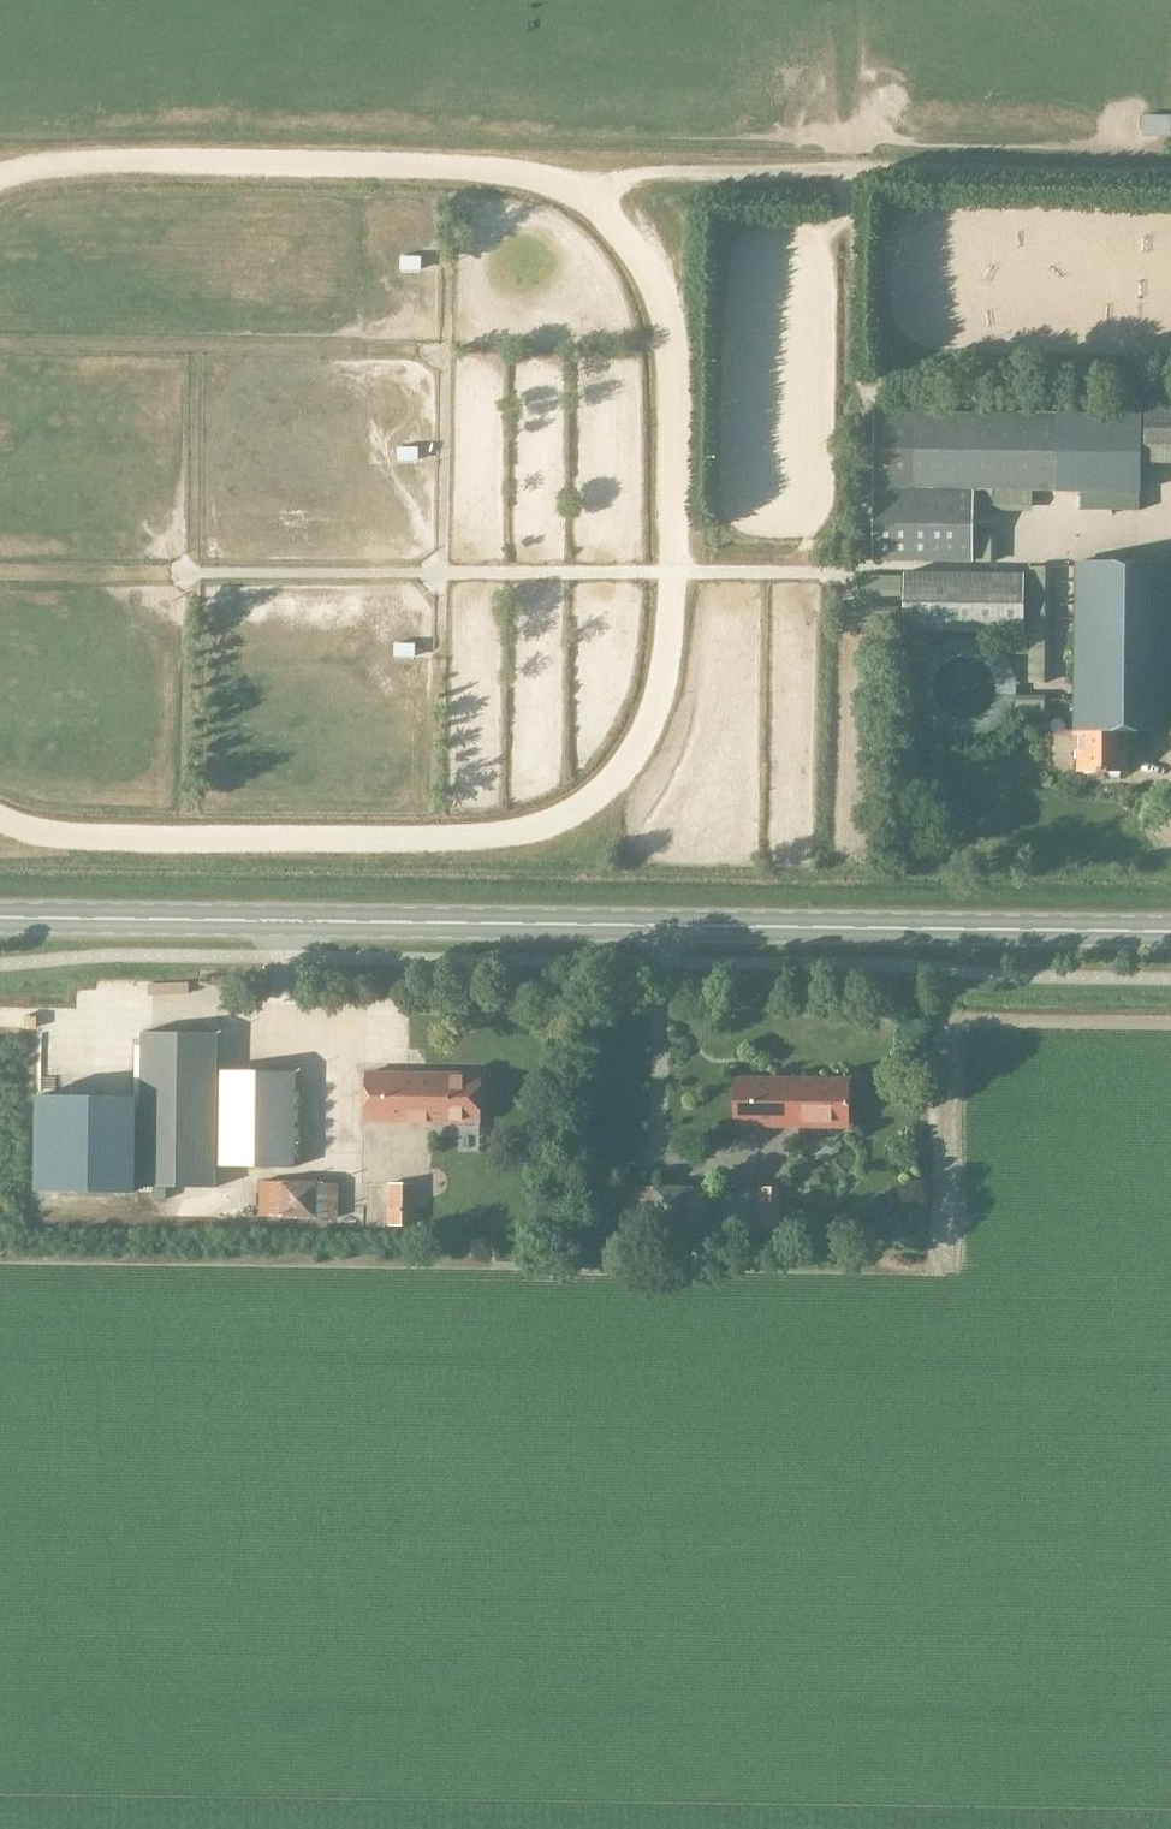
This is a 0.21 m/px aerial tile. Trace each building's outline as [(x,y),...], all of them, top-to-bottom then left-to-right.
[(417,237),(397,236),(396,263),(416,263),(417,237)] [(912,560),(973,561),(974,488),(1140,490),(1140,440),(1170,440),(1170,389),(1140,389),(1140,413),(872,412),(871,487),(870,559),(912,560)] [(393,428),(394,466),(412,465),(411,427),(393,428)] [(1100,559),(1102,517),(1073,516),(1071,558),(1100,559)] [(992,532),(977,532),(977,561),(992,562),(992,532)] [(1075,562),(1073,734),(1078,735),(1078,771),(1125,772),(1125,730),(1170,731),(1170,563),(1075,562)] [(1030,566),(1029,682),(1044,682),(1045,566),(1030,566)] [(1024,577),(904,575),(903,633),(1024,634),(1024,577)] [(902,594),(902,579),(858,578),(858,593),(902,594)] [(901,628),(901,613),(857,613),(857,628),(901,628)] [(391,648),(390,662),(411,663),(412,649),(391,648)] [(1044,700),(1014,699),(1014,714),(1043,714),(1044,700)] [(581,1018),(582,1005),(574,1005),(573,1017),(581,1018)] [(166,1187),(214,1188),(216,1033),(142,1032),(140,1187),(153,1187),(153,1199),(165,1199),(166,1187)] [(221,1070),(220,1166),(294,1167),(295,1071),(221,1070)] [(366,1073),(366,1121),(479,1122),(480,1074),(366,1073)] [(734,1077),(733,1125),(847,1127),(848,1079),(734,1077)] [(131,1191),(132,1095),(36,1094),(35,1190),(131,1191)] [(339,1218),(340,1183),(260,1180),(259,1216),(339,1218)] [(413,1227),(413,1210),(414,1184),(389,1183),(388,1225),(413,1227)] [(710,1223),(711,1188),(627,1186),(627,1222),(710,1223)] [(781,1216),(781,1188),(756,1187),(756,1230),(781,1230),(781,1216)]
